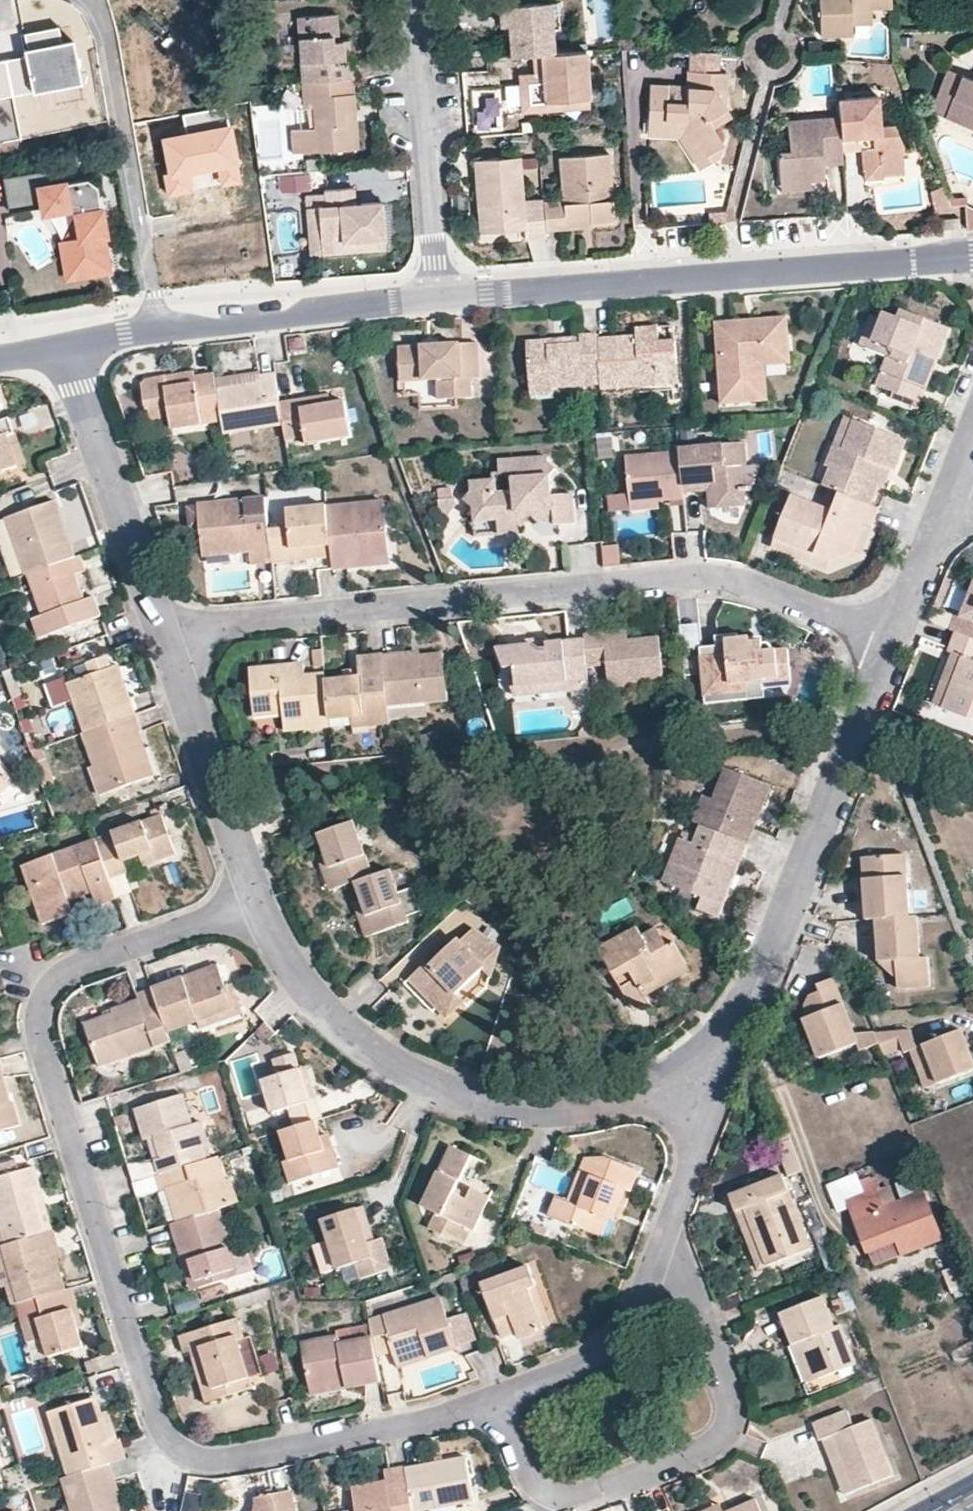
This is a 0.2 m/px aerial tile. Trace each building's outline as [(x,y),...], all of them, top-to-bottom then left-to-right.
[(819,36),(852,35),(852,26),(852,17),(871,17),(871,8),(890,7),(890,0),(819,0),(819,36)] [(557,4),(548,5),(550,33),(558,32),(557,4)] [(506,8),(508,31),(509,56),(533,56),(551,54),(550,33),(548,5),(506,8)] [(498,31),(508,31),(506,8),(497,8),(498,31)] [(350,57),(343,57),(342,39),(338,38),(336,13),(298,15),(303,81),(352,77),(350,57)] [(852,17),(852,26),(871,26),(871,17),(852,17)] [(65,42),(62,28),(27,35),(31,56),(8,63),(15,93),(39,89),(41,96),(92,85),(82,39),(65,42)] [(343,57),(350,57),(349,38),(342,39),(343,57)] [(544,111),(544,104),(589,100),(586,51),(551,54),(533,56),(534,72),(534,82),(520,82),(522,112),(544,111)] [(718,71),(719,53),(690,51),(689,70),(688,70),(687,89),(687,104),(669,104),(669,88),(648,86),(647,122),(664,122),(664,129),(686,130),(695,148),(699,146),(709,166),(719,160),(722,145),(714,130),(731,120),(726,108),(726,71),(718,71)] [(15,93),(8,63),(0,65),(0,96),(15,93)] [(946,71),(942,84),(956,89),(961,76),(946,71)] [(520,72),(520,82),(534,82),(534,72),(520,72)] [(961,76),(956,89),(972,95),(972,80),(961,76)] [(344,122),(343,112),(354,112),(352,77),(303,81),(306,109),(312,109),(313,130),(316,150),(358,147),(356,122),(344,122)] [(956,89),(942,84),(931,113),(945,117),(956,89)] [(687,104),(687,89),(669,88),(669,104),(687,104)] [(945,117),(972,128),(972,95),(956,89),(945,117)] [(855,139),(862,133),(862,142),(864,169),(883,168),(883,171),(905,170),(903,142),(896,122),(882,123),(879,99),(837,100),(837,110),(838,119),(841,141),(853,141),(855,139)] [(544,111),(545,117),(590,113),(589,100),(544,104),(544,111)] [(306,109),(299,109),(301,130),(313,130),(312,109),(306,109)] [(830,119),(838,119),(837,110),(830,111),(830,119)] [(343,112),(344,122),(356,122),(354,112),(343,112)] [(823,178),(822,165),(842,163),(841,141),(838,119),(830,119),(787,123),(788,153),(777,153),(779,180),(809,178),(823,178)] [(646,136),(681,139),(699,172),(709,166),(699,146),(695,148),(686,130),(664,129),(664,122),(647,122),(646,136)] [(613,201),(607,201),(605,181),(610,181),(609,155),(559,157),(563,200),(542,202),(544,228),(565,227),(564,219),(580,218),(580,216),(591,217),(591,224),(614,222),(613,201)] [(542,202),(523,203),(518,157),(477,161),(483,231),(521,229),(522,237),(544,236),(544,228),(542,202)] [(477,231),(483,231),(477,161),(471,161),(477,231)] [(864,169),(865,178),(883,177),(883,171),(883,168),(864,169)] [(277,174),(278,191),(310,190),(310,173),(277,174)] [(8,203),(10,218),(44,212),(44,220),(68,217),(78,226),(81,246),(74,247),(80,284),(108,279),(103,244),(105,243),(97,194),(89,187),(58,192),(55,177),(9,185),(12,202),(8,203)] [(779,180),(779,194),(809,192),(809,178),(779,180)] [(343,251),(343,242),(362,240),(362,249),(383,247),(380,202),(353,204),(352,189),(324,191),(325,208),(317,208),(320,253),(343,251)] [(309,253),(320,253),(317,208),(306,209),(309,253)] [(580,216),(580,218),(564,219),(565,227),(591,224),(591,217),(580,216)] [(362,249),(362,240),(343,242),(343,251),(362,249)] [(74,247),(62,249),(67,286),(80,284),(74,247)] [(892,358),(898,361),(893,374),(886,372),(885,373),(880,387),(924,404),(930,388),(923,386),(935,356),(941,359),(953,331),(905,311),(901,320),(882,313),(880,319),(868,349),(892,358)] [(880,319),(874,316),(861,346),(868,349),(880,319)] [(766,402),(762,357),(792,356),(789,319),(763,321),(764,326),(740,328),(739,323),(721,325),(728,405),(766,402)] [(682,341),(682,326),(665,327),(666,342),(682,341)] [(640,336),(641,342),(619,343),(619,338),(600,339),(603,385),(604,391),(649,388),(671,386),(669,365),(685,363),(682,341),(666,342),(665,327),(640,329),(640,336)] [(581,340),(582,346),(550,349),(549,343),(528,343),(532,391),(554,389),(603,385),(600,339),(599,335),(581,336),(581,340)] [(582,346),(581,340),(549,343),(550,349),(582,346)] [(400,381),(406,380),(438,378),(439,397),(460,396),(475,395),(474,376),(481,376),(479,341),(437,343),(437,350),(423,351),(422,344),(398,346),(400,381)] [(792,356),(762,357),(766,402),(771,402),(769,367),(793,365),(792,356)] [(923,386),(930,388),(941,359),(935,356),(923,386)] [(886,372),(893,374),(898,361),(892,358),(886,372)] [(685,363),(669,365),(671,386),(686,385),(685,363)] [(260,382),(251,383),(219,389),(221,407),(226,431),(284,422),(281,399),(276,370),(259,373),(260,382)] [(169,374),(170,380),(196,376),(195,371),(169,374)] [(157,417),(174,415),(176,426),(205,421),(204,410),(221,407),(219,389),(216,373),(196,376),(170,380),(169,374),(154,377),(148,383),(150,401),(153,401),(157,417)] [(259,373),(250,374),(251,383),(260,382),(259,373)] [(532,391),(533,401),(554,399),(554,389),(532,391)] [(345,399),(331,401),(316,403),(315,396),(315,394),(281,399),(284,422),(287,436),(306,434),(307,441),(351,434),(345,399)] [(315,396),(316,403),(331,401),(329,394),(315,396)] [(14,462),(4,431),(13,429),(12,428),(7,413),(0,415),(0,467),(14,462)] [(874,505),(881,487),(889,468),(895,469),(899,471),(910,442),(855,420),(844,446),(839,444),(830,465),(835,468),(827,487),(841,493),(874,505)] [(13,429),(4,431),(14,462),(23,459),(13,429)] [(711,488),(718,487),(719,508),(746,506),(746,493),(744,467),(749,467),(747,445),(682,451),(683,453),(687,494),(711,492),(711,488)] [(630,456),(634,503),(662,501),(687,499),(687,494),(683,453),(630,456)] [(500,477),(512,475),(513,493),(496,493),(495,481),(472,482),(472,490),(466,500),(473,508),(474,522),(519,518),(519,523),(524,526),(531,517),(538,523),(554,522),(555,525),(576,524),(573,494),(553,496),(550,478),(555,472),(549,467),(548,460),(499,465),(500,477)] [(749,467),(744,467),(746,493),(753,493),(764,466),(749,467)] [(895,469),(889,468),(881,487),(886,488),(895,469)] [(451,486),(435,490),(441,514),(456,510),(451,486)] [(711,488),(711,492),(713,509),(719,508),(718,487),(711,488)] [(627,492),(606,496),(609,514),(630,510),(627,492)] [(265,493),(198,501),(199,503),(201,523),(204,553),(250,548),(250,553),(251,560),(252,561),(272,559),(269,524),(265,493)] [(841,493),(834,510),(794,496),(776,539),(830,559),(856,548),(866,524),(875,527),(883,509),(874,505),(841,493)] [(68,539),(62,541),(54,520),(60,518),(52,497),(3,514),(23,572),(74,554),(68,539)] [(391,557),(386,501),(328,506),(332,554),(334,568),(349,567),(348,561),(356,561),(356,566),(372,565),(371,559),(391,557)] [(663,510),(662,501),(634,503),(635,511),(663,510)] [(291,557),(290,545),(312,542),(314,555),(332,554),(328,506),(327,502),(286,506),(287,522),(269,524),(272,559),(291,557)] [(201,523),(199,503),(189,504),(191,525),(201,523)] [(62,541),(68,539),(60,518),(54,520),(62,541)] [(474,522),(476,536),(519,533),(519,523),(519,518),(474,522)] [(773,548),(830,571),(863,556),(875,527),(866,524),(856,548),(830,559),(776,539),(773,548)] [(314,555),(312,542),(290,545),(291,557),(314,555)] [(618,544),(599,547),(603,568),(622,564),(618,544)] [(84,596),(76,599),(73,590),(81,588),(75,572),(85,568),(79,553),(74,554),(23,572),(38,611),(45,631),(101,612),(94,593),(84,596)] [(939,606),(958,610),(963,582),(944,578),(939,606)] [(76,599),(84,596),(81,588),(73,590),(76,599)] [(966,618),(961,617),(954,632),(959,635),(972,641),(972,600),(966,618)] [(38,611),(30,614),(38,634),(45,631),(38,611)] [(607,632),(607,638),(628,638),(628,629),(607,632)] [(658,635),(628,638),(607,638),(607,632),(584,634),(585,640),(588,666),(607,664),(610,689),(663,684),(658,635)] [(706,676),(715,675),(717,697),(766,692),(764,679),(775,678),(775,683),(791,681),(788,651),(774,652),(773,642),(752,643),(751,638),(740,638),(740,632),(719,634),(719,645),(703,646),(706,676)] [(959,635),(951,653),(954,655),(965,659),(944,708),(972,720),(972,641),(959,635)] [(533,645),(539,651),(548,651),(547,643),(546,639),(530,640),(533,645)] [(515,669),(517,689),(567,684),(568,692),(591,690),(588,666),(585,640),(547,643),(548,651),(539,651),(533,645),(498,649),(506,669),(515,669)] [(427,712),(426,700),(447,699),(443,652),(419,654),(400,656),(399,651),(383,652),(389,711),(389,715),(427,712)] [(356,667),(357,675),(342,676),(326,678),(330,718),(351,716),(389,711),(383,652),(356,654),(356,667)] [(935,705),(944,708),(965,659),(954,655),(935,705)] [(249,665),(251,702),(281,700),(282,710),(284,729),(330,725),(330,718),(326,678),(325,671),(325,670),(304,673),(303,660),(249,665)] [(120,698),(126,695),(116,663),(109,665),(120,698)] [(126,695),(120,698),(109,665),(64,681),(81,730),(133,713),(126,695)] [(342,669),(342,676),(357,675),(356,667),(342,669)] [(706,676),(710,708),(767,703),(766,692),(717,697),(715,675),(706,676)] [(512,689),(515,698),(568,692),(567,684),(517,689),(512,689)] [(251,702),(252,712),(282,710),(281,700),(251,702)] [(351,716),(351,724),(390,721),(389,715),(389,711),(351,716)] [(117,783),(143,774),(135,749),(141,747),(136,730),(139,729),(133,713),(81,730),(79,731),(91,763),(86,764),(93,783),(115,776),(117,783)] [(594,721),(589,721),(582,733),(582,738),(595,737),(594,721)] [(158,770),(149,744),(141,747),(135,749),(143,774),(151,772),(158,770)] [(15,783),(0,765),(0,796),(15,783)] [(748,844),(760,814),(755,813),(760,801),(764,804),(771,787),(725,770),(713,800),(703,826),(748,844)] [(93,783),(96,791),(117,783),(115,776),(93,783)] [(713,800),(704,797),(694,823),(700,825),(703,826),(713,800)] [(764,804),(760,801),(755,813),(760,814),(764,804)] [(120,855),(137,850),(148,846),(152,856),(172,849),(159,810),(110,827),(114,838),(97,844),(107,872),(124,867),(120,855)] [(353,820),(318,832),(338,885),(356,879),(374,872),(353,820)] [(732,886),(725,884),(734,862),(740,864),(748,844),(703,826),(700,825),(693,844),(680,840),(663,883),(703,899),(699,910),(719,918),(732,886)] [(57,895),(68,892),(89,886),(93,901),(115,896),(107,872),(97,844),(94,838),(24,861),(43,919),(63,913),(57,895)] [(137,850),(141,860),(152,856),(148,846),(137,850)] [(883,856),(883,876),(866,876),(867,919),(876,920),(910,917),(907,854),(883,856)] [(883,856),(865,856),(866,876),(883,876),(883,856)] [(740,864),(734,862),(725,884),(732,886),(740,864)] [(410,918),(407,911),(421,906),(413,883),(399,888),(391,866),(374,872),(356,879),(363,897),(375,930),(410,918)] [(68,892),(57,895),(63,913),(73,909),(68,892)] [(375,930),(363,897),(355,900),(367,933),(375,930)] [(876,920),(879,953),(895,953),(896,979),(897,990),(928,988),(927,960),(919,960),(916,917),(910,917),(876,920)] [(669,921),(661,926),(671,943),(678,939),(669,921)] [(649,989),(646,984),(690,958),(678,939),(671,943),(661,926),(646,934),(641,926),(602,948),(636,1007),(653,998),(649,989)] [(468,998),(459,990),(484,966),(491,972),(499,945),(474,928),(463,940),(460,937),(450,946),(454,949),(445,958),(441,955),(433,964),(428,960),(411,976),(440,1005),(444,1002),(453,1011),(468,998)] [(450,946),(445,941),(428,960),(433,964),(441,955),(445,958),(454,949),(450,946)] [(879,953),(879,962),(896,979),(895,953),(879,953)] [(693,964),(690,958),(646,984),(649,989),(693,964)] [(182,974),(184,980),(219,969),(217,963),(182,974)] [(219,969),(184,980),(182,974),(151,984),(166,1026),(195,1018),(230,1006),(224,984),(219,969)] [(433,1011),(440,1005),(411,976),(405,982),(433,1011)] [(872,1033),(853,1034),(831,978),(815,984),(817,993),(824,1011),(802,1020),(816,1061),(854,1047),(856,1053),(877,1045),(872,1033)] [(195,1018),(197,1024),(239,1010),(231,983),(224,984),(230,1006),(195,1018)] [(134,997),(108,1005),(109,1011),(82,1020),(97,1064),(155,1045),(152,1037),(167,1032),(166,1026),(151,984),(131,990),(134,997)] [(817,993),(805,997),(800,1007),(802,1020),(824,1011),(817,993)] [(170,1040),(167,1032),(152,1037),(155,1045),(170,1040)] [(960,1034),(915,1049),(908,1032),(872,1033),(877,1045),(882,1056),(902,1049),(904,1054),(910,1053),(918,1075),(931,1071),(937,1088),(972,1075),(972,1067),(960,1034)] [(313,1093),(305,1095),(296,1064),(291,1048),(273,1052),(278,1070),(261,1075),(272,1108),(288,1104),(294,1123),(312,1118),(319,1116),(313,1093)] [(304,1062),(296,1064),(305,1095),(313,1093),(304,1062)] [(924,1091),(937,1088),(931,1071),(918,1075),(924,1091)] [(8,1097),(0,1072),(0,1125),(18,1120),(11,1097),(8,1097)] [(146,1136),(153,1134),(160,1157),(153,1159),(157,1170),(202,1156),(199,1145),(203,1143),(196,1119),(188,1123),(178,1092),(134,1106),(143,1137),(146,1136)] [(334,1163),(329,1143),(321,1145),(318,1136),(312,1118),(294,1123),(277,1128),(285,1156),(281,1158),(286,1177),(334,1163)] [(326,1133),(318,1136),(321,1145),(329,1143),(326,1133)] [(153,1134),(146,1136),(153,1159),(160,1157),(153,1134)] [(789,1141),(777,1146),(788,1174),(800,1169),(789,1141)] [(465,1194),(463,1200),(449,1194),(452,1188),(467,1155),(448,1146),(422,1203),(434,1210),(426,1227),(458,1243),(467,1228),(470,1229),(487,1194),(469,1186),(465,1194)] [(164,1186),(170,1184),(179,1216),(216,1205),(230,1201),(223,1177),(215,1153),(202,1156),(157,1170),(154,1171),(159,1186),(164,1186)] [(606,1153),(588,1153),(569,1198),(557,1193),(550,1213),(593,1230),(601,1211),(608,1213),(619,1185),(625,1187),(630,1188),(639,1166),(606,1153)] [(33,1193),(40,1191),(31,1163),(0,1172),(0,1229),(3,1240),(43,1228),(33,1193)] [(736,1207),(744,1204),(767,1263),(810,1247),(782,1171),(730,1191),(736,1207)] [(229,1175),(223,1177),(230,1201),(235,1199),(229,1175)] [(868,1249),(897,1237),(903,1250),(940,1237),(917,1177),(878,1192),(877,1189),(848,1199),(868,1249)] [(170,1184),(164,1186),(173,1217),(179,1216),(170,1184)] [(625,1187),(619,1185),(608,1213),(613,1216),(625,1187)] [(463,1200),(465,1194),(452,1188),(449,1194),(463,1200)] [(43,1228),(51,1226),(40,1191),(33,1193),(43,1228)] [(744,1204),(736,1207),(759,1265),(767,1263),(744,1204)] [(177,1249),(184,1247),(196,1285),(250,1269),(249,1264),(254,1262),(249,1245),(230,1251),(216,1205),(179,1216),(173,1217),(168,1219),(177,1249)] [(363,1240),(358,1223),(364,1221),(359,1205),(320,1217),(327,1240),(311,1245),(320,1273),(336,1268),(354,1262),(358,1276),(387,1267),(377,1235),(363,1240)] [(608,1213),(601,1211),(593,1230),(601,1233),(608,1213)] [(0,1241),(0,1244),(16,1299),(28,1295),(33,1293),(61,1285),(52,1253),(50,1244),(56,1243),(51,1226),(43,1228),(3,1240),(0,1241)] [(868,1249),(873,1262),(903,1250),(897,1237),(868,1249)] [(56,1243),(50,1244),(52,1253),(58,1251),(56,1243)] [(3,1280),(9,1300),(16,1299),(0,1244),(0,1281),(3,1280)] [(184,1247),(177,1249),(188,1288),(196,1285),(184,1247)] [(954,1252),(944,1255),(949,1267),(958,1264),(954,1252)] [(961,1263),(942,1271),(952,1294),(970,1286),(961,1263)] [(541,1326),(540,1322),(527,1283),(532,1281),(525,1264),(480,1282),(499,1336),(515,1331),(517,1335),(541,1326)] [(196,1289),(199,1298),(224,1290),(222,1281),(196,1289)] [(532,1281),(527,1283),(540,1322),(546,1320),(532,1281)] [(33,1293),(39,1315),(34,1317),(19,1321),(24,1339),(40,1334),(46,1352),(83,1341),(77,1323),(71,1304),(75,1303),(69,1283),(61,1285),(33,1293)] [(33,1293),(28,1295),(34,1317),(39,1315),(33,1293)] [(792,1340),(804,1336),(819,1375),(858,1360),(842,1321),(834,1324),(821,1294),(780,1310),(792,1340)] [(390,1347),(393,1355),(420,1347),(423,1353),(453,1344),(436,1295),(366,1317),(369,1332),(374,1352),(390,1347)] [(77,1323),(81,1322),(75,1303),(71,1304),(77,1323)] [(190,1349),(203,1345),(205,1353),(193,1357),(198,1373),(208,1370),(213,1388),(247,1377),(237,1340),(242,1339),(236,1317),(178,1334),(182,1351),(190,1349)] [(298,1339),(306,1384),(340,1377),(342,1384),(378,1377),(374,1352),(369,1332),(335,1338),(334,1332),(298,1339)] [(804,1336),(792,1340),(808,1380),(819,1375),(804,1336)] [(205,1353),(203,1345),(190,1349),(193,1357),(205,1353)] [(423,1353),(420,1347),(393,1355),(395,1363),(423,1353)] [(247,1377),(213,1388),(208,1370),(198,1373),(205,1401),(250,1387),(247,1377)] [(306,1384),(308,1390),(342,1384),(340,1377),(306,1384)] [(11,1379),(1,1381),(4,1389),(13,1387),(11,1379)] [(95,1394),(47,1408),(66,1472),(106,1460),(123,1455),(118,1436),(115,1435),(107,1437),(99,1408),(95,1394)] [(107,1406),(99,1408),(107,1437),(115,1435),(107,1406)] [(821,1439),(832,1435),(853,1489),(891,1474),(870,1420),(853,1426),(847,1411),(812,1423),(818,1440),(821,1439)] [(832,1435),(821,1439),(843,1493),(853,1489),(832,1435)] [(401,1464),(410,1508),(469,1496),(461,1452),(401,1464)] [(69,1510),(117,1510),(115,1506),(106,1478),(112,1476),(106,1460),(66,1472),(58,1474),(69,1510)] [(410,1508),(401,1464),(380,1468),(382,1478),(347,1485),(349,1500),(351,1510),(394,1510),(410,1508)] [(11,1469),(2,1472),(6,1481),(14,1479),(11,1469)] [(112,1476),(106,1478),(115,1506),(121,1504),(112,1476)] [(290,1486),(258,1493),(257,1504),(254,1510),(296,1510),(290,1486)] [(718,1510),(716,1510),(758,1510),(751,1495),(718,1510)] [(339,1510),(351,1510),(349,1500),(338,1503),(339,1510)] [(718,1510),(714,1502),(706,1505),(708,1510),(716,1510),(718,1510)]
